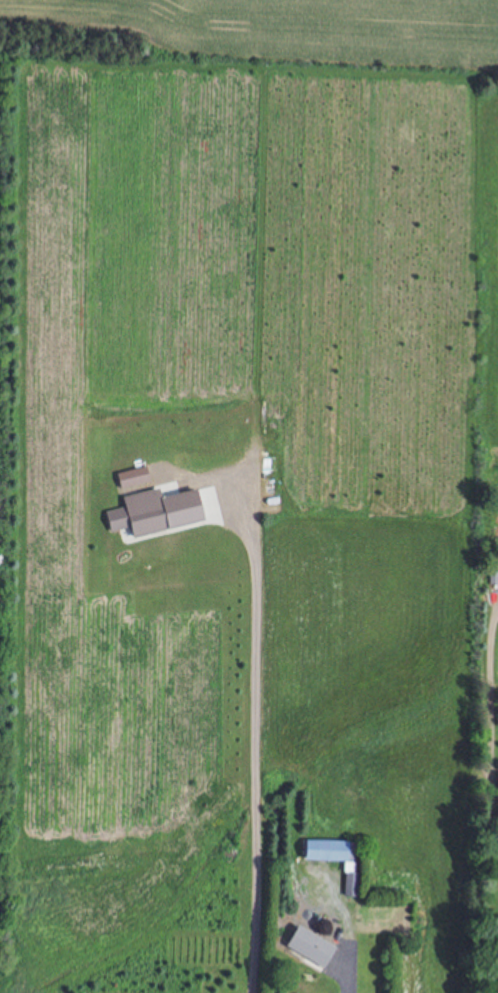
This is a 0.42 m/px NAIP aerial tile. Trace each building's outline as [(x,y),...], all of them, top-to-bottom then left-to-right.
[(489,796),(497,797),(497,775),(491,774),(489,796)] [(349,861),(350,841),(298,841),(298,861),(349,861)] [(321,969),(333,947),(292,925),(281,947),(321,969)]
